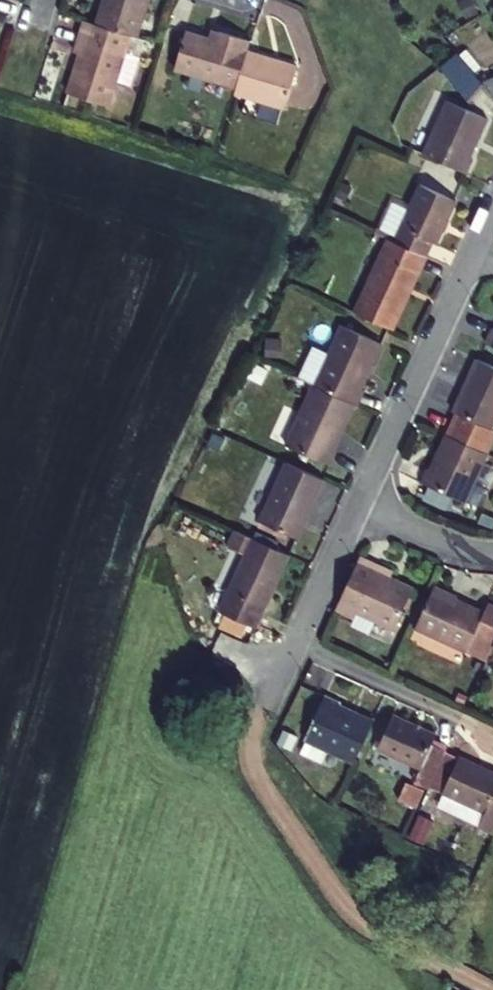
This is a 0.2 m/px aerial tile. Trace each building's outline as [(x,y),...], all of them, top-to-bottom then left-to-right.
[(97,27),(133,38),(139,40),(151,0),(105,0),(97,27)] [(86,54),(72,94),(110,106),(133,38),(97,27),(86,23),(77,51),(86,54)] [(194,45),(182,82),(238,100),(251,58),(253,51),(223,41),(220,53),(194,45)] [(461,54),(446,66),(469,93),(485,81),(461,54)] [(251,58),(238,100),(292,117),(305,75),(251,58)] [(485,81),(492,91),(492,77),(485,81)] [(452,90),(428,145),(474,165),(492,121),(492,107),(452,90)] [(437,236),(458,193),(422,175),(409,200),(393,192),(380,220),(396,227),(394,232),(425,247),(431,233),(437,236)] [(385,228),(394,232),(396,227),(380,220),(376,217),(373,222),(385,228)] [(385,228),(351,301),(393,321),(428,248),(425,247),(394,232),(385,228)] [(386,338),(341,318),(314,376),(353,393),(359,396),(386,338)] [(484,341),(492,345),(492,328),(491,327),(484,341)] [(458,406),(492,422),(492,359),(482,354),(458,406)] [(314,376),(283,439),(328,461),(336,443),(330,440),(353,393),(314,376)] [(426,481),(471,503),(492,458),(492,449),(457,432),(440,467),(434,464),(426,481)] [(284,454),(255,515),(295,533),(324,472),(284,454)] [(287,549),(251,532),(218,601),(253,618),(287,549)] [(382,556),(356,610),(370,617),(374,610),(413,629),(431,590),(409,580),(413,571),(382,556)] [(455,586),(437,625),(487,648),(492,636),(492,604),(455,586)] [(459,662),(464,649),(414,627),(408,640),(459,662)] [(329,697),(305,745),(352,768),(373,726),(341,711),(344,705),(329,697)] [(393,716),(374,754),(431,782),(445,752),(433,746),(437,737),(393,716)] [(476,832),(492,840),(492,776),(460,760),(442,798),(483,817),(476,832)] [(424,842),(433,818),(417,811),(407,836),(424,842)]
